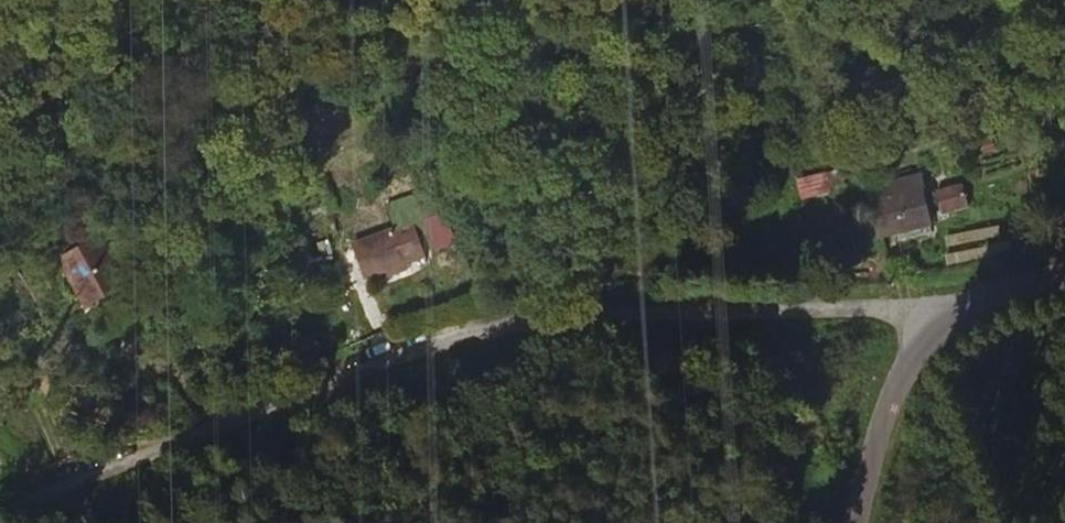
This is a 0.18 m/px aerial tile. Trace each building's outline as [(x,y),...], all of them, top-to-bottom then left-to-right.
[(832,173),(796,177),(799,200),(835,195),(832,173)] [(889,239),(937,226),(925,189),(877,203),(889,239)] [(431,214),(427,198),(403,204),(407,220),(431,214)] [(363,263),(385,256),(375,223),(335,235),(344,270),(363,263)] [(57,251),(78,307),(115,294),(95,237),(57,251)] [(387,261),(385,256),(363,263),(365,270),(387,261)] [(311,271),(311,257),(285,258),(286,271),(311,271)]
